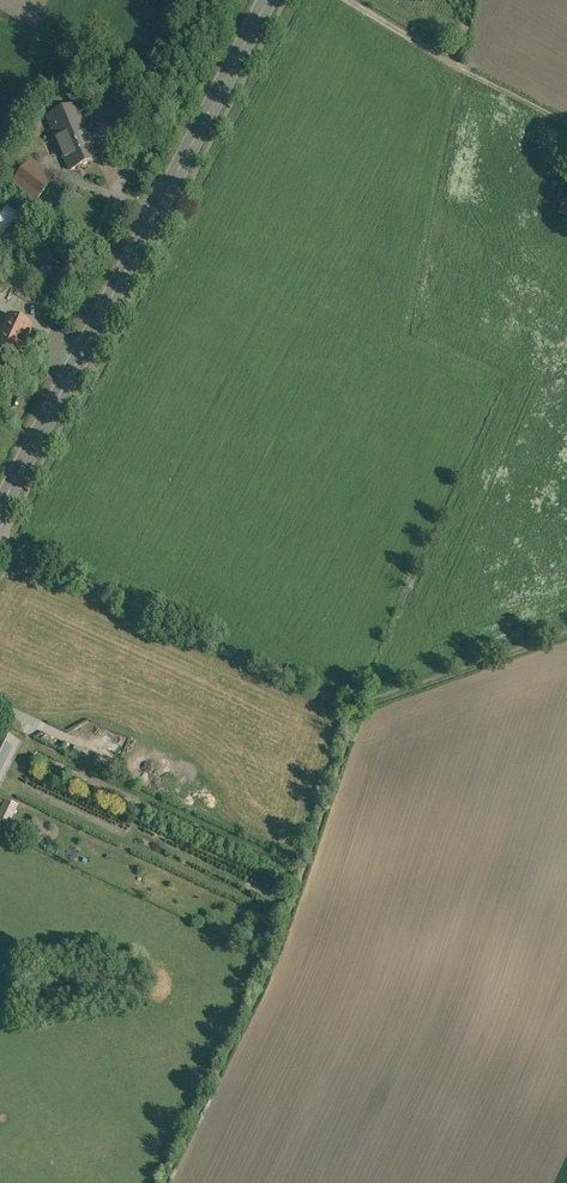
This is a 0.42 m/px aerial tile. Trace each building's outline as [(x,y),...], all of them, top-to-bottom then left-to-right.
[(452,36),(464,41),(469,29),(458,24),(452,36)] [(76,105),(48,117),(61,149),(89,137),(76,105)] [(89,137),(61,149),(70,170),(98,159),(89,137)] [(54,176),(32,159),(11,186),(34,203),(39,197),(54,176)] [(57,211),(39,197),(34,203),(29,210),(47,223),(57,211)] [(555,214),(566,218),(566,202),(559,199),(555,214)] [(0,202),(0,211),(3,213),(0,217),(0,220),(7,224),(15,211),(0,202)] [(32,279),(41,284),(49,268),(40,263),(32,279)] [(8,317),(0,334),(0,353),(15,360),(31,328),(8,317)] [(0,737),(0,782),(19,743),(1,734),(0,737)] [(75,747),(71,756),(85,763),(90,754),(75,747)] [(6,801),(0,814),(0,820),(9,824),(17,807),(6,801)] [(268,939),(260,935),(255,944),(264,948),(268,939)]
